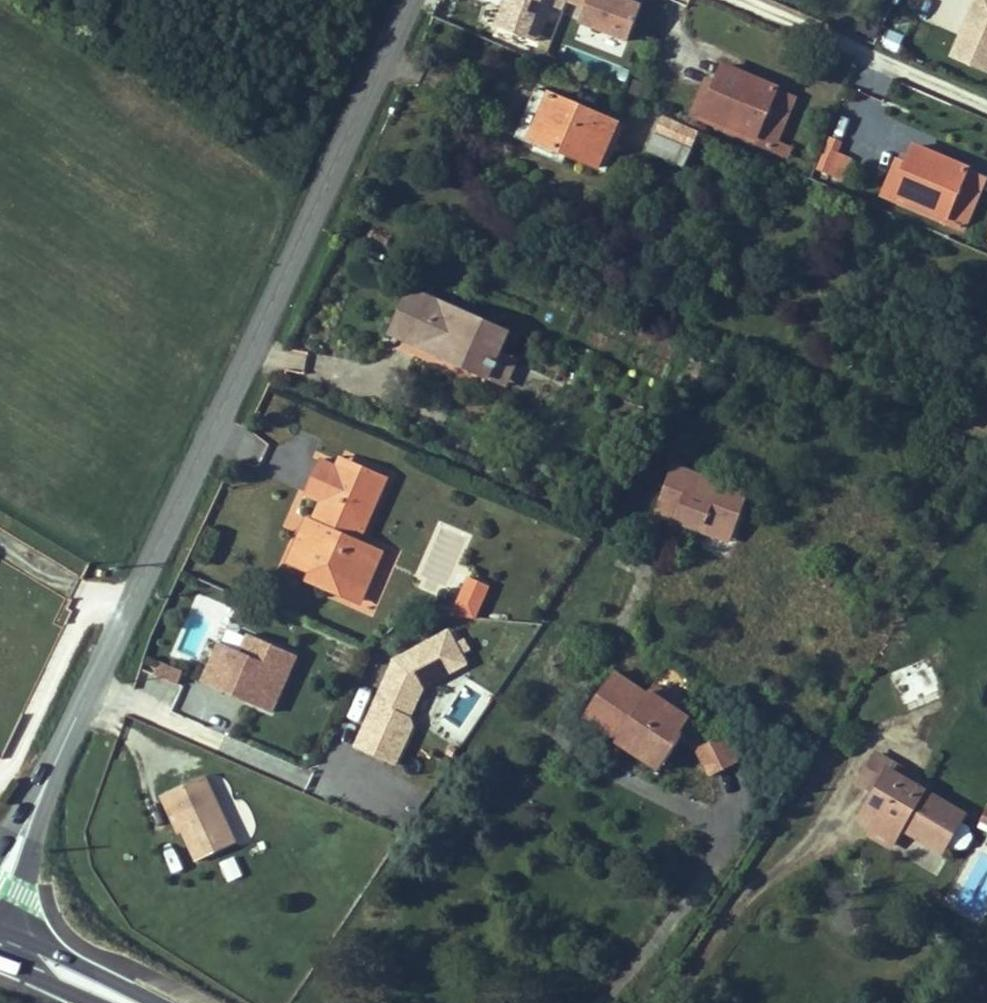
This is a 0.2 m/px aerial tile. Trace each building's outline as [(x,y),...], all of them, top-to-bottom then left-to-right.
[(643,0),(501,0),(491,29),(536,44),(549,4),(581,14),(573,39),(599,47),(601,40),(627,49),(643,0)] [(948,58),(986,73),(986,0),(971,0),(948,58)] [(777,86),(723,63),(716,80),(702,114),(755,137),(777,86)] [(709,76),(691,116),(700,120),(702,114),(716,80),(709,76)] [(777,86),(755,137),(753,142),(788,158),(794,146),(779,140),(797,95),(777,86)] [(517,134),(531,140),(551,96),(536,90),(517,134)] [(531,140),(599,168),(617,125),(551,96),(531,140)] [(658,128),(665,132),(670,121),(662,117),(658,128)] [(697,132),(685,127),(677,144),(690,149),(697,132)] [(655,135),(648,154),(684,169),(692,150),(690,149),(677,144),(655,135)] [(834,138),(827,152),(839,157),(845,142),(834,138)] [(883,191),(946,218),(967,167),(912,144),(906,162),(896,158),(883,191)] [(827,152),(820,170),(831,174),(839,157),(827,152)] [(967,167),(946,218),(944,223),(977,236),(982,225),(969,218),(986,176),(967,167)] [(508,332),(460,311),(457,319),(435,309),(438,302),(410,289),(393,326),(420,339),(417,346),(488,379),(499,352),(508,332)] [(435,309),(457,319),(460,311),(438,302),(435,309)] [(417,346),(420,339),(393,326),(390,334),(417,346)] [(519,361),(499,352),(488,379),(507,388),(519,361)] [(353,475),(357,465),(343,459),(339,469),(353,475)] [(338,575),(362,586),(378,549),(361,542),(390,479),(357,465),(353,475),(339,469),(322,461),(308,493),(324,501),(315,521),(322,523),(314,540),(303,534),(289,565),(311,574),(334,584),(338,575)] [(677,522),(679,516),(734,536),(749,495),(674,467),(656,514),(677,522)] [(731,542),(734,536),(679,516),(677,522),(731,542)] [(303,534),(314,540),(322,523),(315,521),(310,519),(303,534)] [(363,604),(386,553),(378,549),(362,586),(338,575),(334,584),(311,574),(309,580),(363,604)] [(464,577),(452,614),(476,622),(488,585),(464,577)] [(395,644),(356,750),(397,766),(429,679),(453,688),(469,645),(429,630),(420,653),(395,644)] [(288,675),(295,659),(279,652),(272,668),(288,675)] [(889,674),(904,706),(910,704),(941,691),(928,659),(889,674)] [(158,660),(150,675),(176,687),(184,673),(158,660)] [(666,762),(681,740),(683,737),(680,735),(683,730),(691,720),(678,712),(649,694),(648,696),(613,675),(583,718),(619,741),(623,734),(666,762)] [(654,687),(649,694),(678,712),(683,706),(654,687)] [(680,735),(683,737),(681,740),(699,751),(707,747),(683,730),(680,735)] [(666,762),(623,734),(619,741),(617,743),(661,771),(666,762)] [(699,751),(712,776),(739,763),(727,737),(707,747),(699,751)] [(875,826),(872,832),(894,844),(902,830),(943,854),(964,816),(896,777),(889,773),(894,765),(876,755),(860,782),(878,793),(862,818),(875,826)] [(896,777),(901,769),(894,765),(889,773),(896,777)] [(196,862),(234,844),(204,777),(160,798),(167,813),(173,810),(183,834),(196,862)] [(173,810),(167,813),(178,836),(183,834),(173,810)] [(982,823),(979,830),(986,833),(986,825),(982,823)] [(891,848),(894,844),(872,832),(870,836),(873,838),(891,848)] [(224,883),(241,879),(236,857),(219,862),(224,883)]
